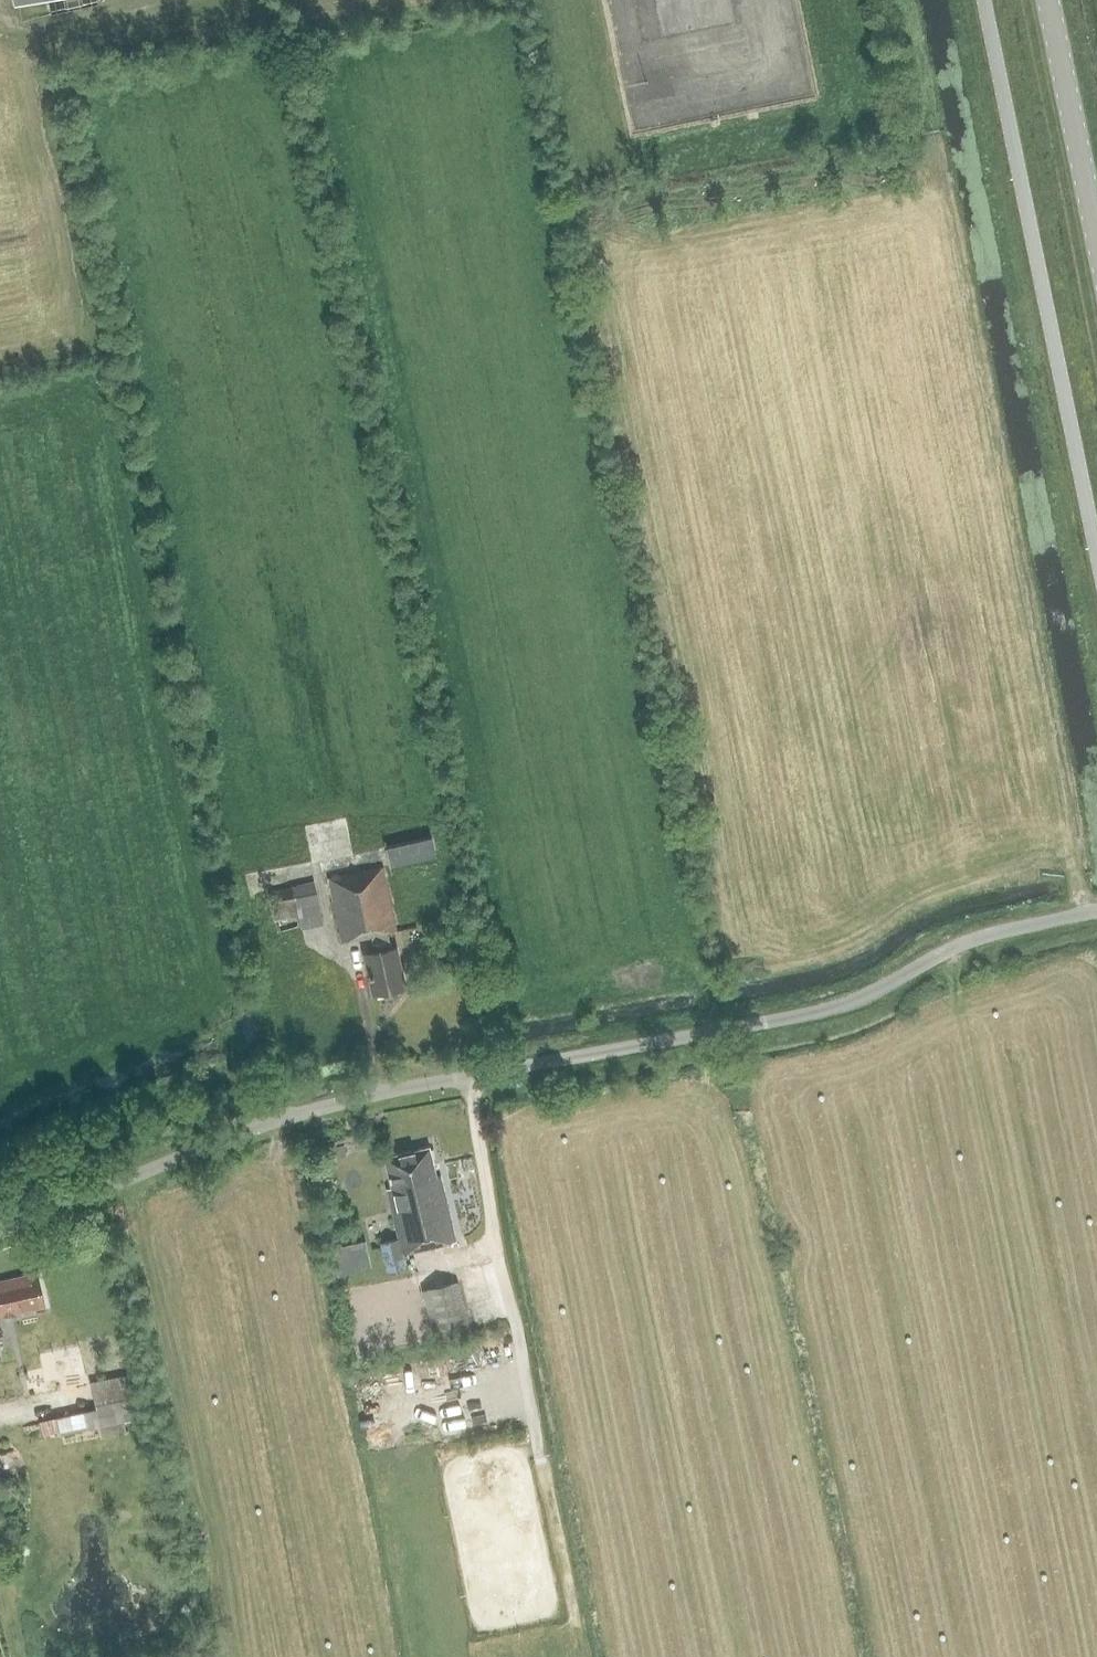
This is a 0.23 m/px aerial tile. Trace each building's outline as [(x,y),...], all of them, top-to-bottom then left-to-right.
[(51,13),(98,3),(97,0),(48,0),(51,13)] [(435,858),(431,838),(385,847),(389,867),(435,858)] [(373,994),(404,987),(396,948),(392,949),(388,932),(395,931),(381,869),(329,880),(342,942),(371,936),(374,952),(364,954),(373,994)] [(321,924),(316,903),(312,883),(269,892),(277,930),(301,925),(302,928),(321,924)] [(337,1146),(339,1157),(345,1155),(343,1144),(337,1146)] [(441,1179),(455,1176),(451,1162),(433,1166),(429,1149),(385,1158),(392,1187),(386,1188),(397,1238),(379,1242),(386,1273),(405,1268),(402,1252),(455,1240),(441,1179)] [(473,1169),(470,1159),(462,1160),(465,1171),(473,1169)] [(364,1276),(358,1246),(328,1252),(334,1282),(364,1276)] [(37,1277),(0,1285),(0,1316),(44,1307),(37,1277)] [(473,1333),(459,1281),(421,1292),(436,1343),(473,1333)] [(59,1383),(51,1348),(37,1351),(45,1386),(59,1383)] [(141,1430),(130,1374),(91,1382),(97,1412),(60,1419),(63,1434),(99,1427),(101,1437),(141,1430)]
